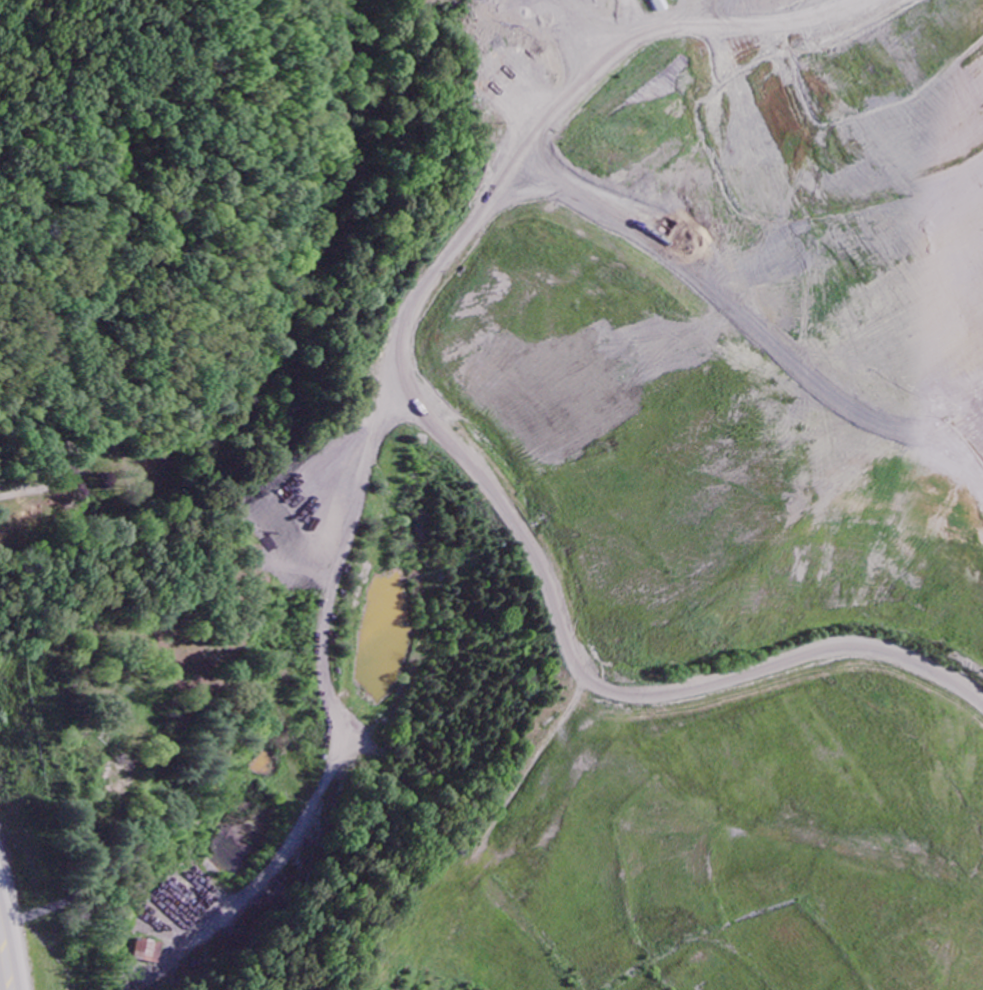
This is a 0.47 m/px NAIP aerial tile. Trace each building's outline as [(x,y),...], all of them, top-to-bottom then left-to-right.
[(664,11),(659,0),(655,0),(649,3),(654,15),(664,11)] [(166,943),(138,940),(136,960),(163,964),(166,943)]
